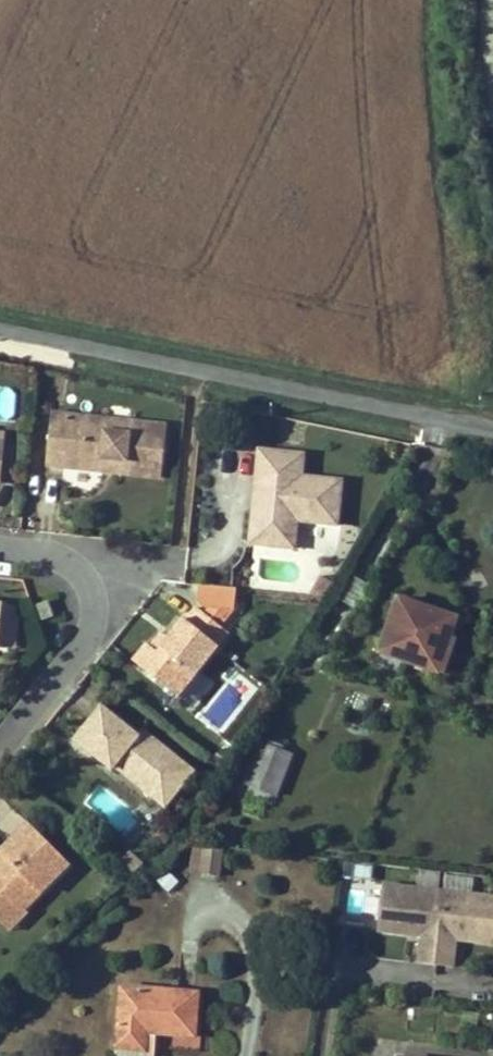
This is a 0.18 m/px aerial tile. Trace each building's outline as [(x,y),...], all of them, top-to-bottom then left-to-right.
[(108,435),(109,422),(54,415),(49,467),(104,473),(106,460),(127,462),(126,475),(165,480),(170,429),(132,425),(131,437),(108,435)] [(5,483),(8,445),(0,444),(0,483),(5,483)] [(269,482),(266,509),(257,508),(253,545),(289,548),(291,520),(301,521),(340,524),(346,478),(304,475),(307,454),(263,449),(259,481),(269,482)] [(104,473),(126,475),(127,462),(106,460),(104,473)] [(259,481),(257,508),(266,509),(269,482),(259,481)] [(301,521),(291,520),(289,548),(298,549),(301,521)] [(50,600),(38,605),(44,620),(56,616),(50,600)] [(437,640),(446,616),(400,600),(381,653),(437,673),(447,643),(437,640)] [(2,607),(0,626),(0,649),(6,650),(8,629),(12,629),(14,608),(2,607)] [(159,644),(154,650),(147,645),(134,663),(180,699),(230,638),(200,613),(189,627),(185,624),(172,641),(165,649),(159,644)] [(172,641),(165,635),(159,644),(165,649),(172,641)] [(139,739),(103,710),(77,743),(111,773),(115,770),(153,801),(181,765),(143,734),(139,739)] [(262,744),(245,785),(277,797),(293,757),(262,744)] [(194,775),(181,765),(153,801),(165,811),(194,775)] [(4,870),(0,866),(0,915),(7,922),(25,903),(34,912),(80,865),(38,824),(8,854),(14,861),(4,870)] [(106,858),(117,867),(128,855),(116,845),(106,858)] [(191,875),(203,876),(206,848),(195,846),(191,875)] [(203,876),(219,878),(223,849),(206,848),(203,876)] [(0,863),(0,866),(4,870),(14,861),(8,854),(0,863)] [(337,928),(409,935),(406,963),(456,968),(458,944),(492,947),(492,894),(472,892),(473,878),(418,872),(417,884),(373,880),(375,865),(343,862),(337,928)] [(38,916),(34,912),(25,903),(7,922),(20,934),(38,916)] [(176,996),(124,991),(118,1048),(143,1050),(144,1032),(192,1036),(196,998),(193,998),(176,996)]
